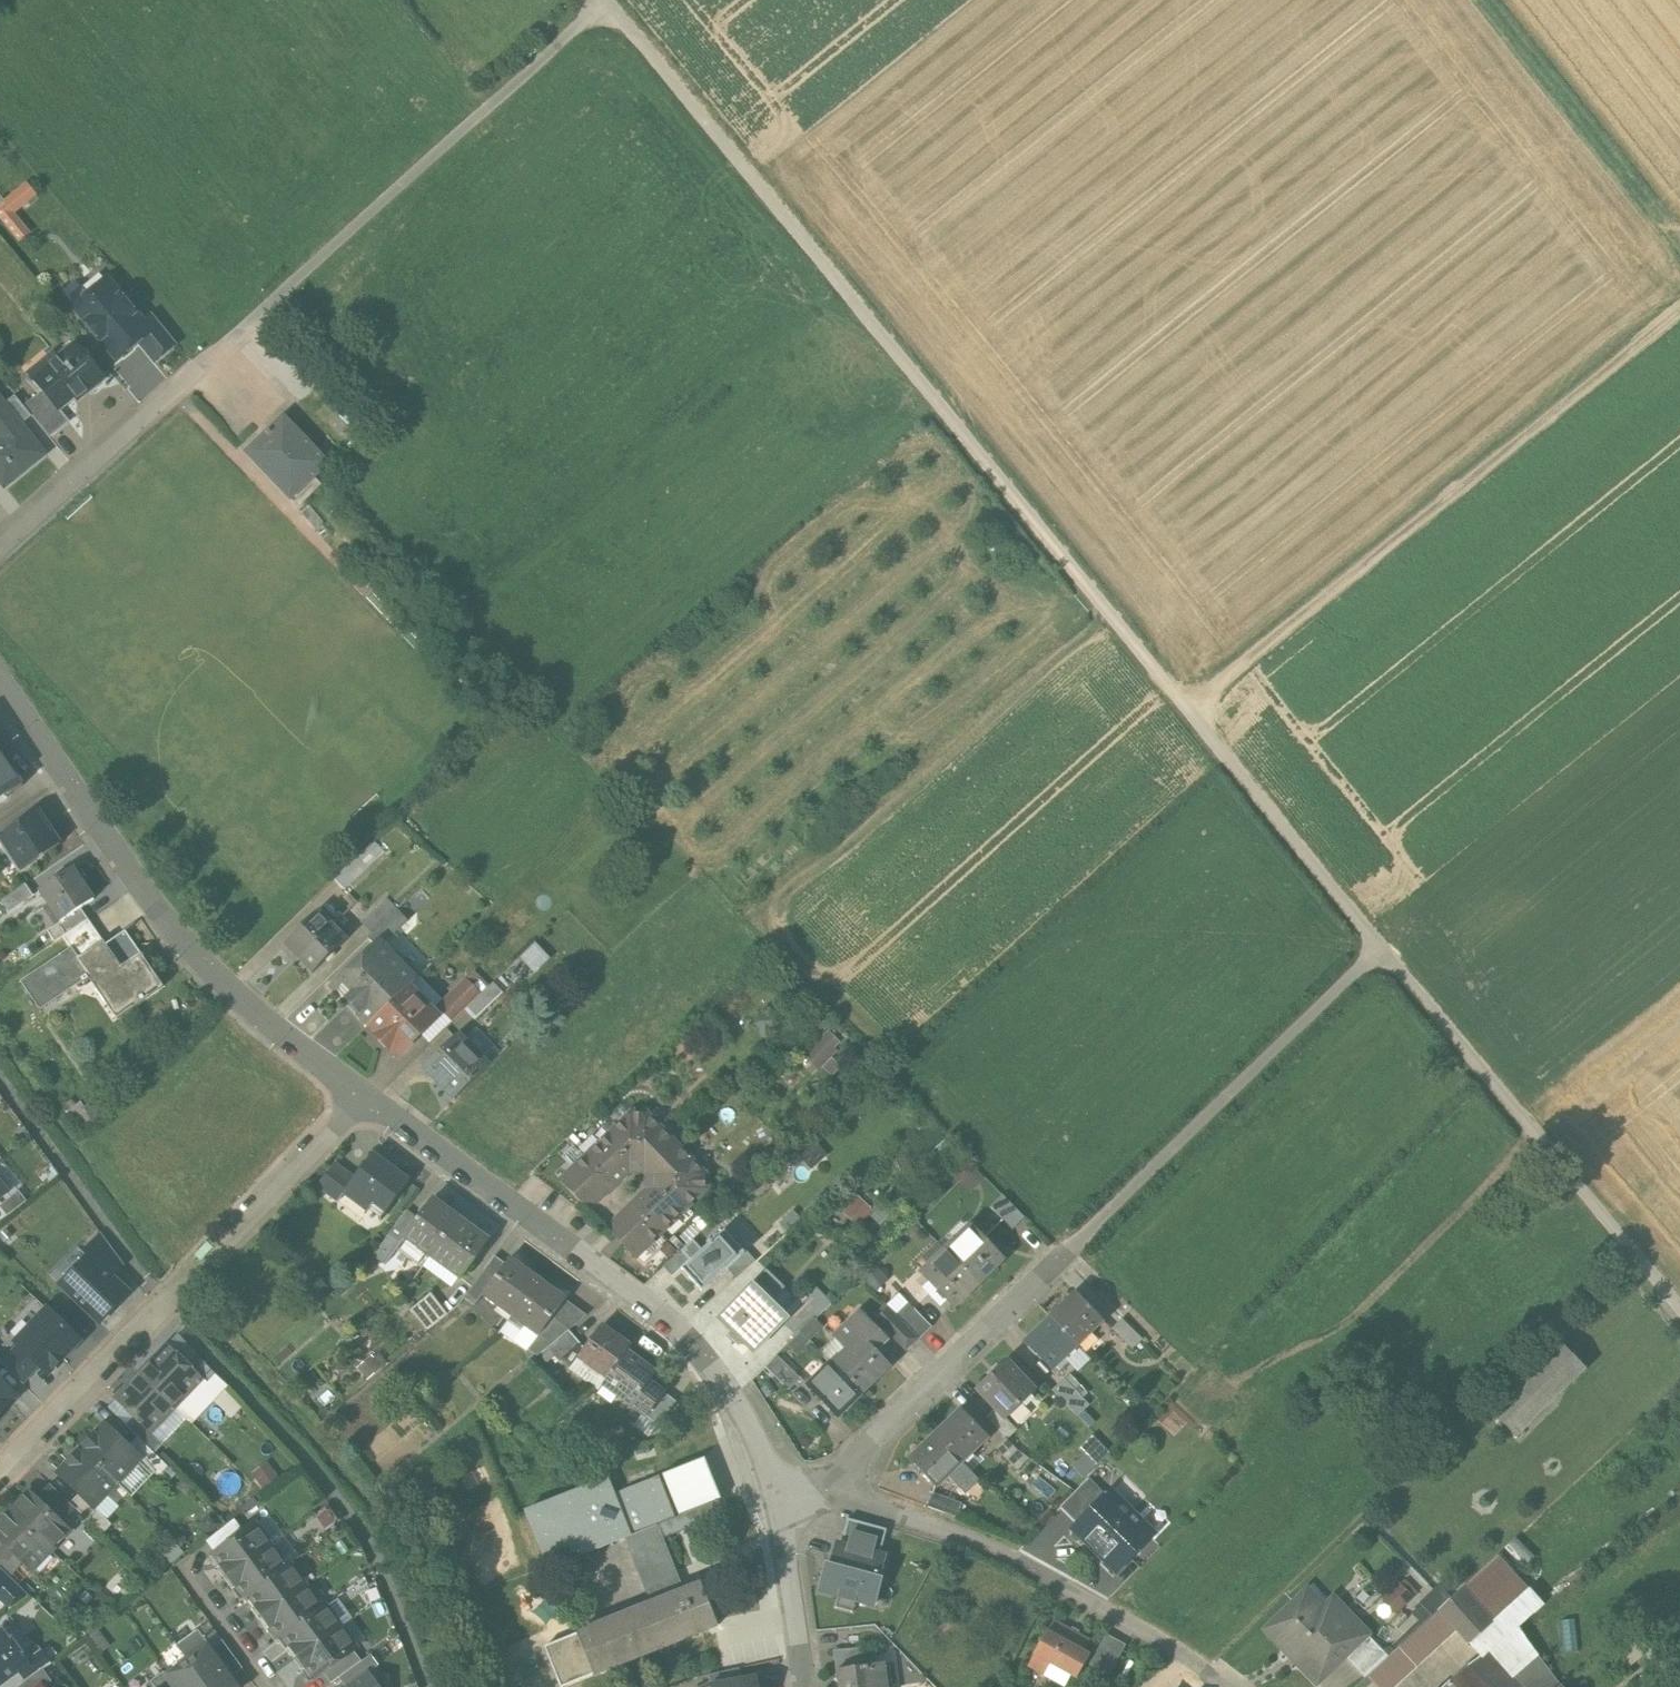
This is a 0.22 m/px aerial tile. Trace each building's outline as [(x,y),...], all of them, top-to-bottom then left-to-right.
[(20,241),(28,234),(12,213),(35,194),(27,184),(0,206),(0,217),(20,241)] [(139,341),(149,332),(142,323),(108,282),(106,283),(99,274),(84,288),(91,296),(76,308),(118,358),(139,341)] [(152,315),(142,323),(149,332),(139,341),(157,362),(178,345),(152,315)] [(76,344),(33,379),(43,391),(59,409),(75,397),(78,400),(104,378),(76,344)] [(59,409),(43,391),(23,406),(32,416),(49,437),(69,421),(59,409)] [(16,397),(5,404),(21,424),(32,416),(23,406),(16,397)] [(5,486),(45,454),(21,424),(5,404),(0,398),(0,481),(5,486)] [(326,461),(282,415),(251,445),(296,491),(305,483),(312,489),(320,482),(313,474),(326,461)] [(325,521),(310,505),(302,513),(317,529),(325,521)] [(23,785),(0,752),(0,800),(23,785)] [(38,812),(2,836),(12,851),(8,853),(20,871),(59,844),(38,812)] [(358,858),(334,881),(345,892),(369,869),(358,858)] [(94,899),(73,867),(40,889),(62,921),(94,899)] [(25,883),(2,899),(10,910),(34,896),(25,883)] [(320,912),(285,946),(299,960),(334,927),(320,912)] [(381,927),(368,940),(377,949),(380,946),(381,948),(408,923),(397,912),(381,927)] [(371,918),(357,932),(366,941),(368,940),(381,927),(371,918)] [(89,919),(62,937),(70,948),(73,946),(80,958),(103,941),(89,919)] [(334,927),(299,960),(313,975),(347,941),(334,927)] [(125,932),(106,945),(103,941),(80,958),(73,946),(70,948),(22,981),(41,1010),(82,982),(83,983),(88,980),(87,979),(95,973),(123,1013),(117,1017),(118,1019),(163,986),(151,969),(150,970),(124,934),(126,933),(125,932)] [(381,948),(380,946),(377,949),(335,990),(370,1025),(408,988),(419,978),(396,954),(391,958),(381,948)] [(466,981),(438,1009),(453,1024),(465,1012),(481,996),(466,981)] [(481,996),(465,1012),(474,1021),(502,993),(493,985),(481,996)] [(408,988),(370,1025),(380,1035),(379,1036),(379,1042),(385,1049),(391,1049),(392,1048),(400,1056),(438,1019),(408,988)] [(488,1068),(458,1038),(425,1069),(429,1066),(445,1082),(441,1086),(455,1100),(488,1068)] [(646,1115),(631,1115),(614,1131),(628,1146),(628,1166),(629,1166),(654,1167),(675,1145),(646,1115)] [(614,1131),(587,1157),(615,1186),(628,1173),(629,1166),(628,1166),(628,1146),(614,1131)] [(705,1176),(675,1145),(654,1167),(653,1192),(653,1193),(674,1193),(688,1208),(705,1192),(705,1176)] [(409,1182),(373,1155),(355,1179),(345,1192),(346,1193),(369,1210),(374,1204),(386,1213),(409,1182)] [(587,1157),(562,1181),(582,1202),(598,1202),(615,1186),(587,1157)] [(355,1179),(334,1164),(317,1187),(338,1203),(346,1193),(345,1192),(355,1179)] [(674,1193),(653,1193),(653,1192),(647,1192),(633,1205),(661,1234),(688,1208),(674,1193)] [(865,1194),(849,1209),(863,1223),(878,1208),(865,1194)] [(1004,1196),(991,1208),(1011,1230),(1024,1218),(1004,1196)] [(416,1220),(405,1236),(431,1255),(459,1219),(432,1199),(416,1220)] [(633,1205),(617,1222),(616,1237),(636,1258),(661,1234),(633,1205)] [(406,1213),(390,1235),(401,1242),(405,1236),(416,1220),(406,1213)] [(487,1241),(459,1219),(431,1255),(460,1278),(487,1241)] [(1003,1260),(972,1227),(946,1252),(977,1284),(1003,1260)] [(702,1251),(681,1270),(702,1292),(727,1270),(745,1254),(725,1231),(702,1251)] [(401,1242),(390,1235),(374,1256),(385,1264),(401,1242)] [(681,1270),(702,1251),(693,1241),(663,1268),(672,1277),(681,1270)] [(946,1252),(938,1244),(923,1259),(931,1267),(922,1276),(953,1308),(977,1284),(946,1252)] [(745,1254),(727,1270),(736,1280),(756,1262),(747,1252),(745,1254)] [(90,1256),(61,1285),(100,1323),(129,1293),(90,1256)] [(494,1257),(483,1271),(493,1279),(504,1264),(494,1257)] [(538,1280),(509,1258),(504,1264),(493,1279),(482,1294),(511,1316),(538,1280)] [(766,1270),(719,1318),(753,1352),(777,1326),(777,1325),(761,1308),(778,1290),(785,1282),(781,1278),(778,1281),(766,1270)] [(483,1271),(463,1298),(473,1305),(482,1294),(493,1279),(483,1271)] [(564,1300),(538,1280),(511,1316),(537,1335),(551,1318),(564,1300)] [(804,1299),(790,1287),(785,1297),(794,1306),(798,1303),(799,1304),(804,1299)] [(799,1304),(811,1316),(827,1301),(814,1288),(804,1299),(799,1304)] [(780,1322),(794,1306),(785,1297),(778,1290),(761,1308),(777,1325),(780,1322)] [(431,1293),(410,1310),(426,1331),(447,1314),(431,1293)] [(1101,1321),(1076,1295),(1051,1320),(1076,1346),(1101,1321)] [(584,1316),(564,1300),(551,1318),(567,1331),(584,1316)] [(794,1306),(780,1322),(792,1334),(811,1316),(799,1304),(798,1303),(794,1306)] [(931,1327),(910,1305),(897,1317),(919,1339),(931,1327)] [(49,1306),(16,1341),(20,1345),(43,1366),(51,1374),(84,1339),(49,1306)] [(889,1308),(876,1321),(885,1330),(887,1328),(887,1327),(897,1317),(889,1308)] [(860,1312),(833,1338),(847,1351),(832,1365),(833,1366),(862,1396),(890,1368),(875,1353),(888,1341),(860,1312)] [(535,1339),(537,1335),(511,1316),(499,1332),(525,1352),(535,1339)] [(908,1349),(919,1339),(897,1317),(887,1327),(887,1328),(908,1349)] [(567,1331),(551,1318),(537,1335),(535,1339),(546,1349),(567,1331)] [(1121,1319),(1111,1329),(1131,1350),(1142,1339),(1121,1319)] [(1051,1320),(1026,1345),(1051,1371),(1076,1346),(1051,1320)] [(629,1350),(599,1330),(581,1358),(608,1379),(626,1354),(629,1350)] [(567,1331),(546,1349),(559,1361),(580,1343),(567,1331)] [(535,1339),(525,1352),(534,1359),(546,1349),(535,1339)] [(1487,1411),(1515,1439),(1585,1370),(1558,1343),(1487,1411)] [(28,1383),(43,1366),(20,1345),(5,1363),(28,1383)] [(167,1347),(140,1374),(174,1407),(201,1379),(183,1363),(167,1347)] [(194,1351),(183,1363),(201,1379),(204,1383),(214,1372),(194,1351)] [(655,1376),(626,1354),(608,1379),(607,1381),(621,1392),(618,1397),(647,1419),(663,1397),(648,1385),(655,1376)] [(800,1379),(778,1357),(766,1369),(788,1392),(800,1379)] [(608,1379),(581,1358),(571,1372),(597,1392),(600,1390),(607,1381),(608,1379)] [(1034,1392),(1005,1363),(976,1391),(994,1409),(1005,1420),(1034,1392)] [(833,1366),(820,1378),(818,1376),(807,1387),(838,1419),(862,1396),(833,1366)] [(174,1407),(140,1374),(117,1399),(135,1416),(151,1431),(174,1407)] [(1063,1380),(1052,1391),(1076,1416),(1087,1406),(1063,1380)] [(16,1397),(0,1381),(0,1414),(16,1397)] [(663,1397),(647,1419),(658,1426),(674,1405),(663,1397)] [(1005,1420),(994,1409),(985,1418),(1004,1438),(1007,1441),(1016,1431),(1005,1420)] [(987,1439),(961,1412),(935,1436),(961,1463),(961,1464),(987,1439)] [(151,1431),(135,1416),(126,1426),(138,1438),(154,1454),(163,1444),(151,1431)] [(104,1424),(81,1449),(117,1484),(140,1460),(141,1459),(129,1448),(104,1424)] [(935,1436),(910,1461),(935,1488),(947,1477),(964,1495),(978,1481),(961,1464),(961,1463),(935,1436)] [(154,1454),(138,1438),(129,1448),(141,1459),(140,1460),(154,1474),(164,1463),(154,1454)] [(1007,1441),(1004,1438),(994,1449),(1016,1472),(1029,1459),(1017,1451),(1007,1441)] [(117,1484),(81,1449),(58,1473),(79,1494),(94,1508),(117,1484)] [(661,1478),(615,1496),(608,1479),(527,1511),(549,1568),(626,1538),(658,1525),(676,1518),(661,1478)] [(1088,1479),(1060,1508),(1077,1524),(1105,1496),(1088,1479)] [(70,1504),(50,1485),(36,1499),(61,1524),(75,1509),(70,1504)] [(1132,1513),(1110,1491),(1105,1496),(1077,1524),(1072,1529),(1094,1551),(1132,1513)] [(27,1492),(9,1511),(51,1551),(69,1532),(61,1524),(36,1499),(27,1492)] [(94,1508),(79,1494),(70,1504),(75,1509),(99,1531),(108,1522),(94,1508)] [(932,1494),(926,1508),(957,1519),(961,1505),(932,1494)] [(9,1511),(0,1520),(0,1540),(24,1563),(32,1570),(51,1551),(9,1511)] [(1132,1513),(1094,1551),(1116,1573),(1154,1534),(1132,1513)] [(234,1520),(206,1542),(215,1554),(243,1533),(234,1520)] [(841,1546),(880,1556),(887,1530),(848,1520),(841,1546)] [(215,1554),(209,1558),(225,1579),(270,1547),(254,1525),(243,1533),(215,1554)] [(658,1525),(626,1538),(652,1604),(685,1591),(658,1525)] [(0,1540),(0,1568),(10,1577),(24,1563),(0,1540)] [(826,1566),(820,1592),(874,1606),(881,1580),(879,1580),(885,1557),(880,1556),(841,1546),(837,1545),(832,1567),(826,1566)] [(270,1547),(225,1579),(241,1601),(244,1599),(244,1598),(285,1568),(285,1567),(270,1547)] [(1527,1592),(1496,1557),(1467,1585),(1498,1619),(1527,1592)] [(285,1568),(244,1598),(244,1599),(259,1620),(304,1587),(288,1565),(285,1567),(285,1568)] [(0,1568),(0,1602),(9,1610),(29,1596),(10,1577),(0,1568)] [(1402,1612),(1421,1597),(1403,1576),(1385,1591),(1402,1612)] [(545,1646),(561,1686),(564,1686),(719,1626),(702,1584),(685,1591),(652,1604),(545,1646)] [(1467,1585),(1467,1584),(1439,1610),(1440,1611),(1457,1630),(1470,1645),(1498,1619),(1467,1585)] [(304,1587),(259,1620),(275,1642),(279,1640),(278,1639),(320,1609),(320,1608),(304,1587)] [(1470,1645),(1480,1657),(1481,1657),(1488,1651),(1519,1686),(1557,1686),(1559,1685),(1529,1647),(1516,1628),(1541,1607),(1527,1592),(1498,1619),(1470,1645)] [(1337,1605),(1322,1618),(1300,1597),(1267,1630),(1292,1656),(1297,1651),(1324,1678),(1344,1658),(1367,1636),(1337,1605)] [(320,1609),(278,1639),(279,1640),(294,1660),(340,1628),(323,1605),(320,1608),(320,1609)] [(1369,1676),(1378,1686),(1396,1686),(1457,1630),(1440,1611),(1369,1676)] [(1053,1622),(1047,1632),(1046,1631),(1032,1655),(1034,1656),(1028,1667),(1062,1686),(1063,1686),(1069,1676),(1075,1679),(1088,1655),(1082,1652),(1088,1642),(1053,1622)] [(340,1628),(294,1660),(310,1682),(355,1650),(340,1628)] [(198,1630),(176,1646),(187,1661),(206,1686),(239,1686),(232,1677),(211,1648),(198,1630)] [(0,1633),(0,1685),(18,1672),(28,1664),(27,1663),(3,1631),(0,1633)] [(1367,1636),(1344,1658),(1364,1679),(1388,1657),(1367,1636)] [(1123,1650),(1104,1639),(1095,1655),(1114,1665),(1123,1650)] [(243,1669),(222,1640),(211,1648),(232,1677),(243,1669)] [(838,1686),(862,1686),(886,1684),(883,1665),(863,1668),(859,1649),(833,1651),(838,1686)] [(1488,1651),(1481,1657),(1480,1657),(1466,1668),(1483,1686),(1519,1686),(1488,1651)] [(42,1652),(27,1663),(28,1664),(28,1665),(18,1672),(25,1682),(26,1682),(43,1670),(51,1664),(42,1652)] [(346,1686),(350,1686),(369,1673),(379,1665),(372,1655),(340,1679),(346,1686)] [(1114,1665),(1095,1655),(1090,1665),(1108,1676),(1114,1665)] [(187,1661),(167,1676),(175,1686),(206,1686),(187,1661)] [(711,1674),(712,1686),(741,1681),(738,1668),(711,1674)] [(1466,1668),(1445,1686),(1483,1686),(1466,1668)] [(18,1686),(45,1686),(52,1682),(43,1670),(26,1682),(25,1682),(18,1686)] [(164,1672),(150,1682),(154,1686),(175,1686),(167,1676),(164,1672)] [(369,1673),(350,1686),(380,1686),(369,1673)]
